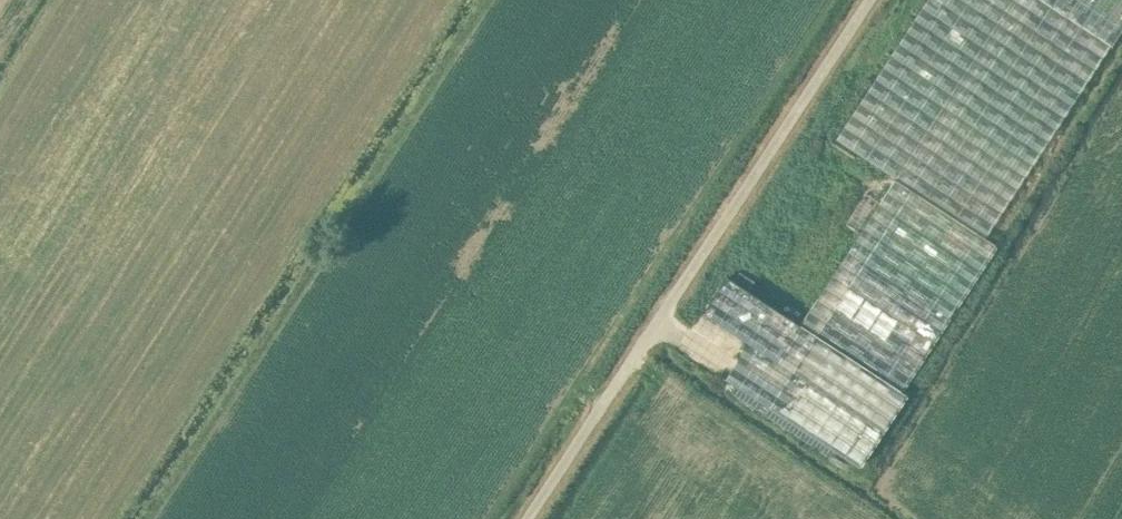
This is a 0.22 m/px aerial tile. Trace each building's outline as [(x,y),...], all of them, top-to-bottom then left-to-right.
[(836,138),(896,177),(799,324),(726,276),(703,312),(748,341),(726,375),(769,406),(860,466),(907,394),(901,390),(997,244),(986,236),(1111,45),(1043,0),(926,0),(836,138)] [(1111,45),(1121,28),(1121,0),(1043,0),(1111,45)]
